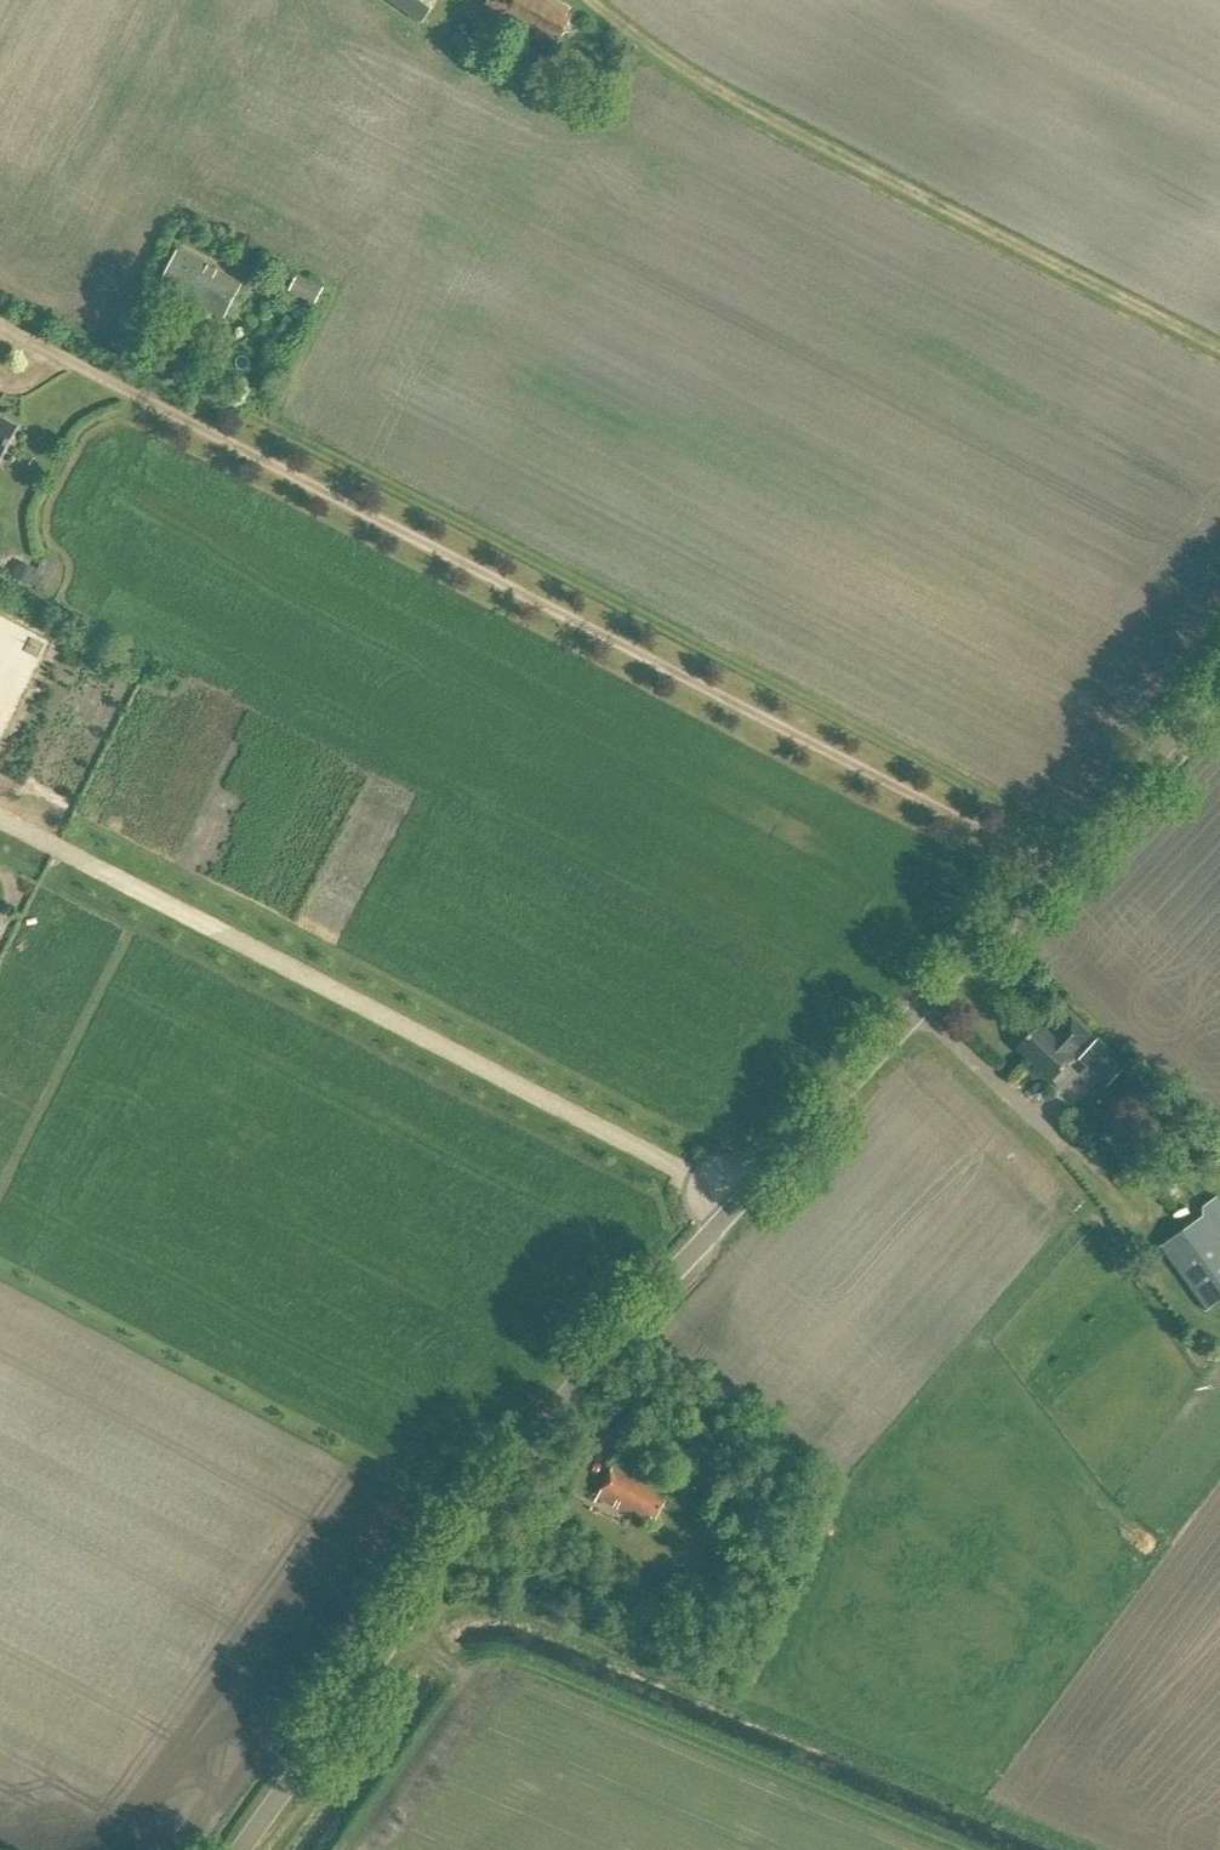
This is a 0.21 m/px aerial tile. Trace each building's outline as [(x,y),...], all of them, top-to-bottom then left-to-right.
[(572,21),(567,19),(572,10),(552,0),(490,0),(484,12),(532,36),(528,43),(554,56),(572,21)] [(226,318),(242,288),(180,254),(162,284),(220,316),(226,318)] [(325,289),(299,276),(291,293),(316,306),(325,289)] [(20,429),(0,419),(0,463),(2,463),(20,429)] [(18,564),(12,577),(28,585),(36,570),(23,563),(21,566),(18,564)] [(1051,1039),(1037,1025),(1014,1049),(1050,1083),(1052,1081),(1065,1093),(1081,1076),(1068,1064),(1073,1058),(1070,1056),(1088,1037),(1069,1019),(1051,1039)] [(1097,1038),(1078,1059),(1106,1086),(1126,1064),(1097,1038)] [(1217,1199),(1203,1209),(1202,1216),(1160,1248),(1206,1311),(1219,1300),(1219,1204),(1217,1199)] [(655,1519),(670,1489),(647,1477),(645,1480),(612,1463),(594,1498),(645,1524),(649,1516),(655,1519)]
